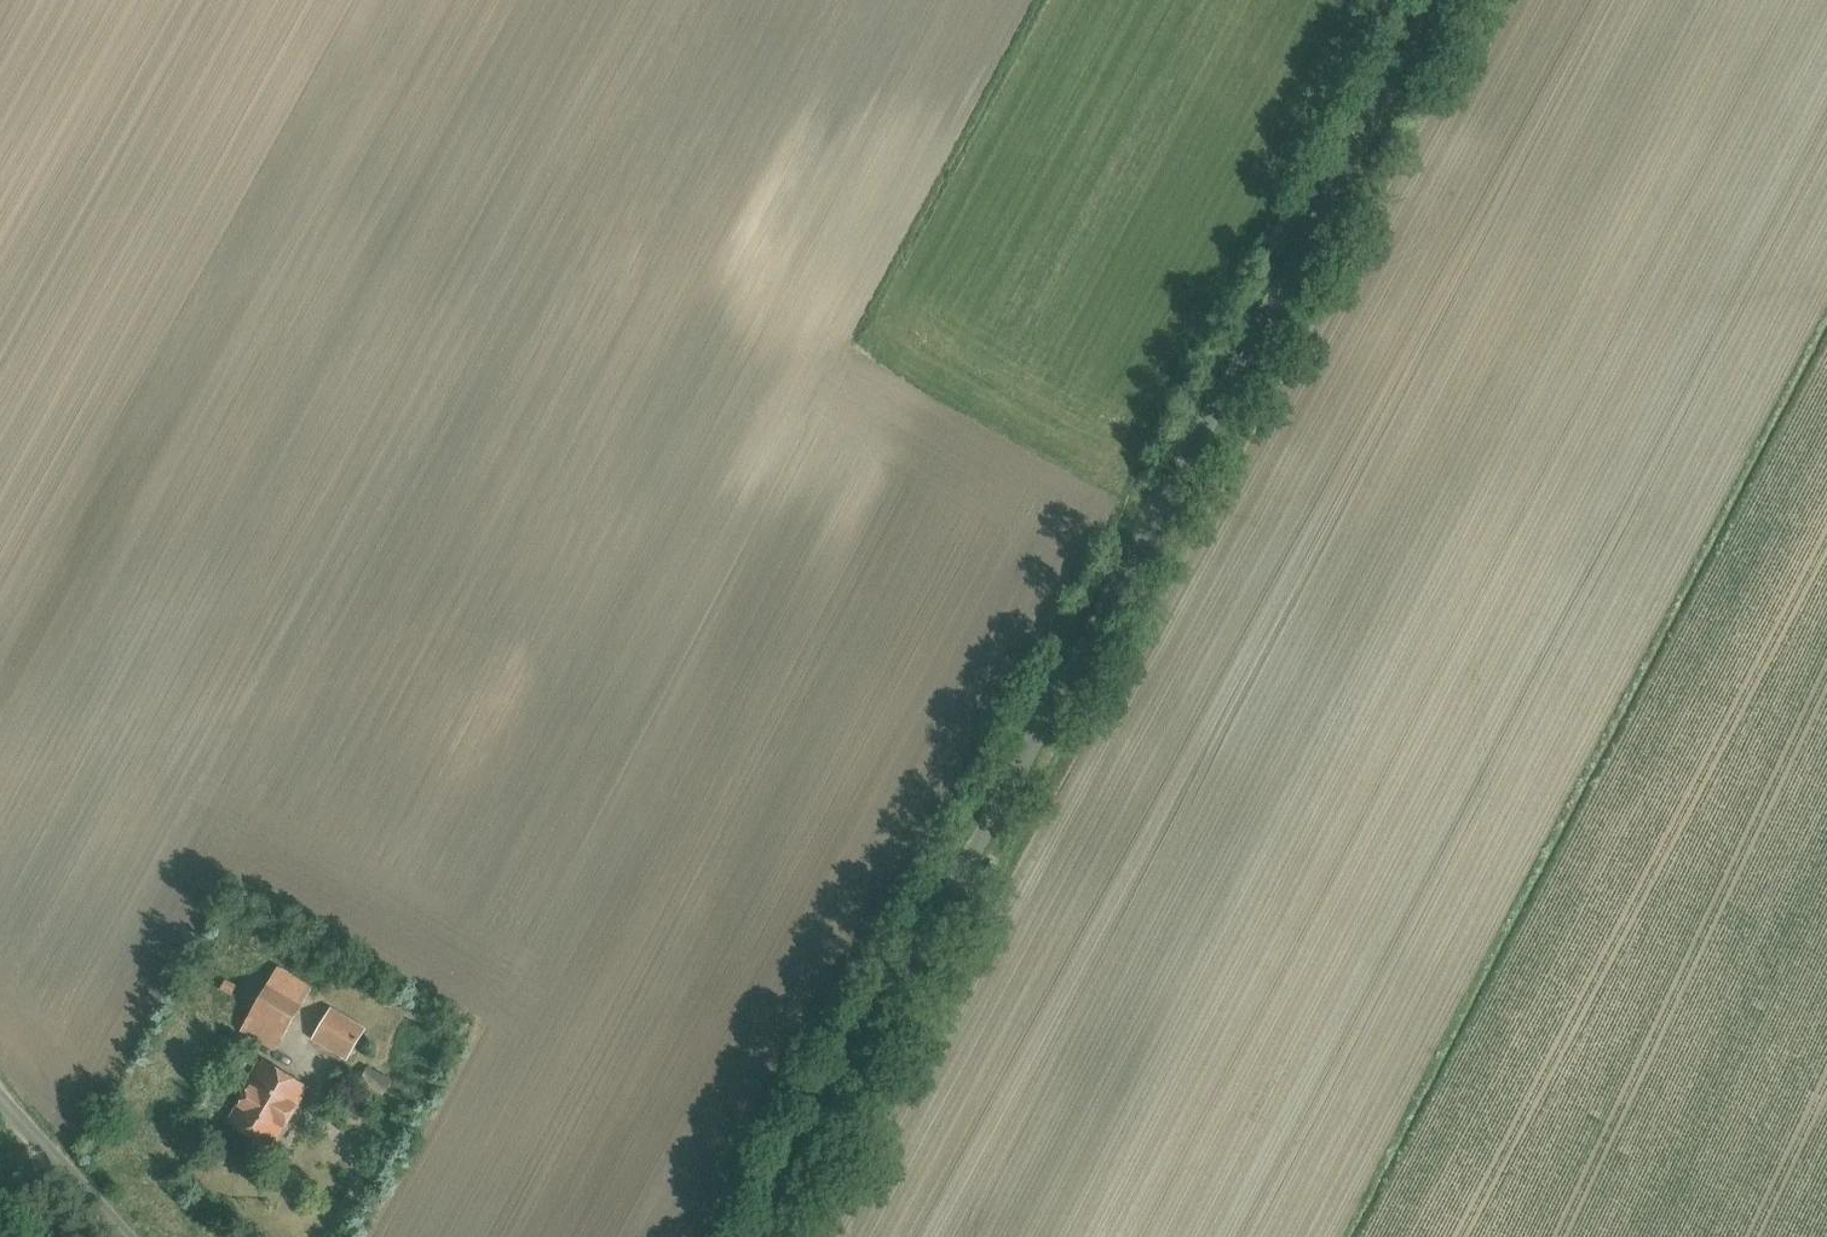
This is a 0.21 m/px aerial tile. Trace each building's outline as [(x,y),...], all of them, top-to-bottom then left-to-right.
[(283,974),(245,1032),(278,1054),(317,995),(283,974)] [(338,1014),(319,1043),(352,1065),(372,1036),(338,1014)] [(234,1126),(276,1152),(314,1091),(272,1065),(234,1126)]
